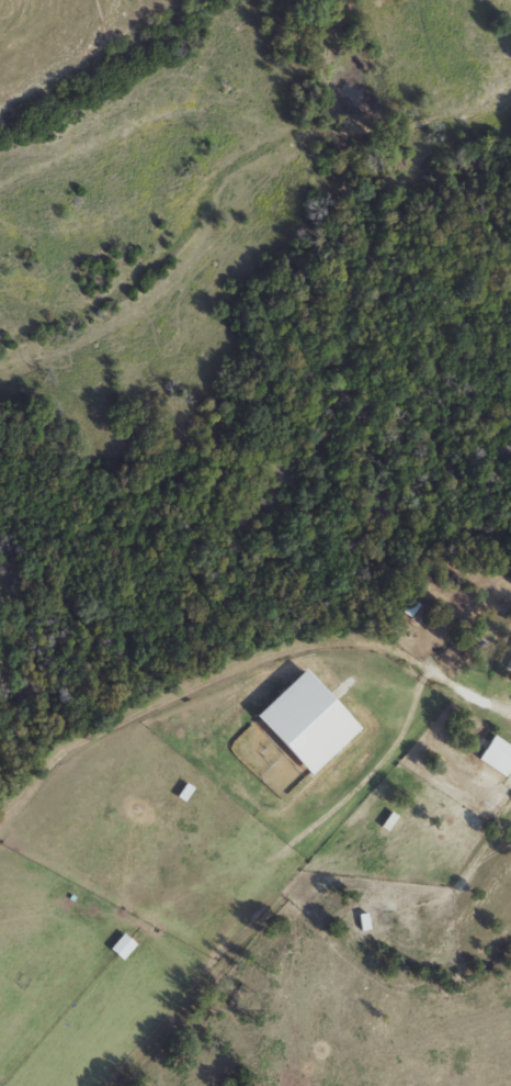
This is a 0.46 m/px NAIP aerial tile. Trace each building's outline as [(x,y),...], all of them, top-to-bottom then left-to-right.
[(498,738),(510,748),(510,773),(507,780),(480,761),(498,738)]
